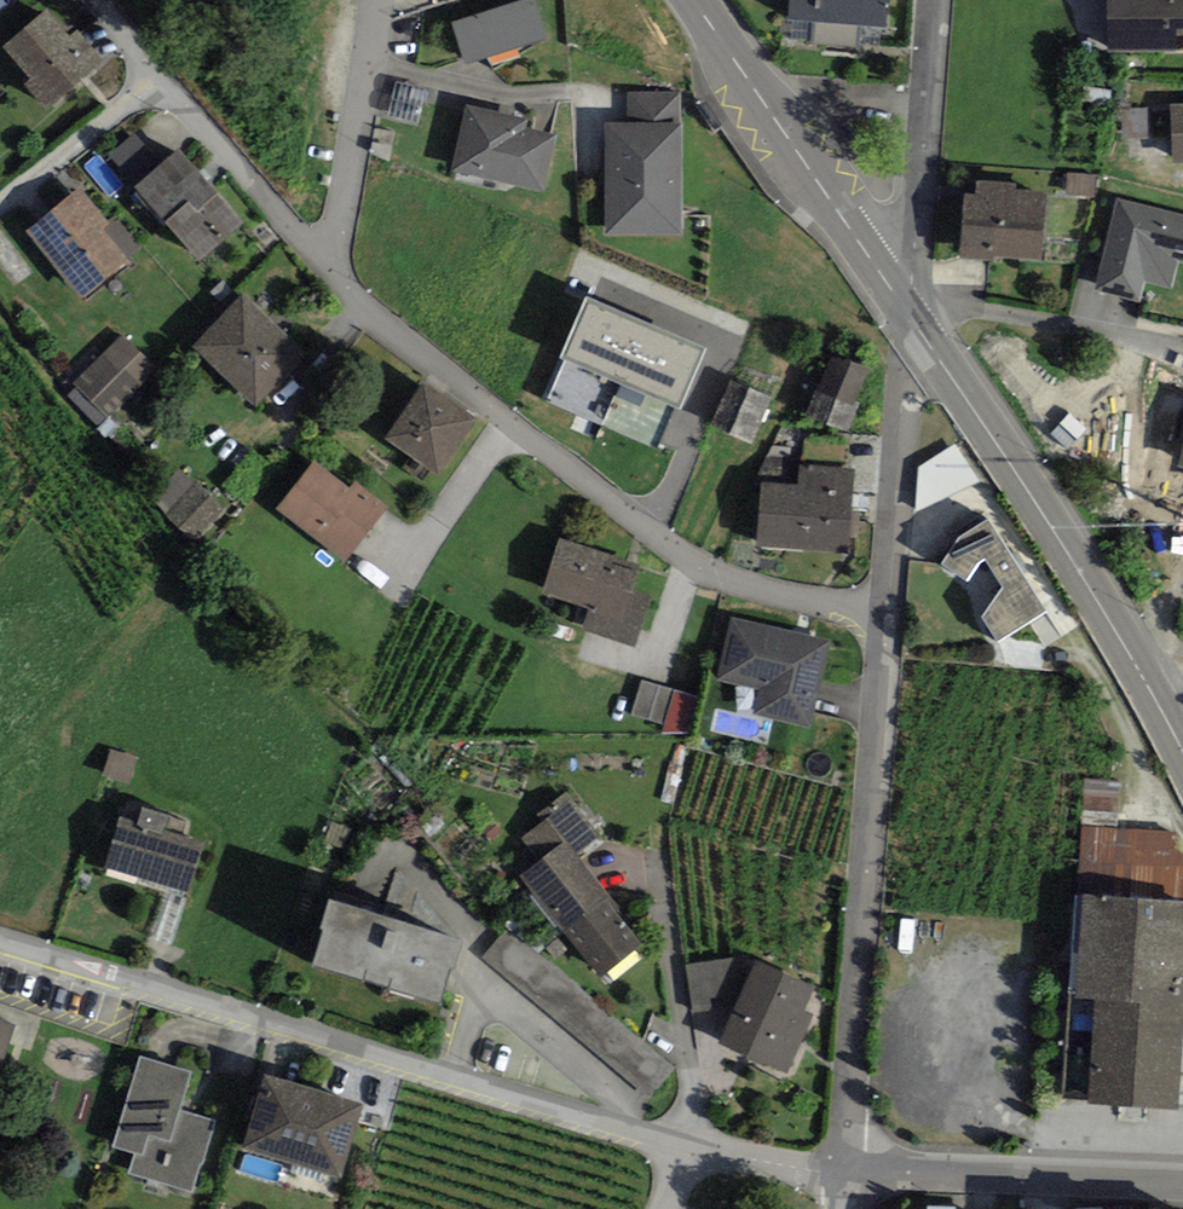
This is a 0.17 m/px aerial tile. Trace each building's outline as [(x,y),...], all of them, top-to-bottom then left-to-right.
[(452,23),(465,64),(547,38),(535,0),(526,0),(452,23)] [(886,27),(888,0),(790,0),(788,19),(886,27)] [(1109,54),(1182,53),(1182,0),(1108,0),(1109,54)] [(3,47),(31,79),(25,84),(47,109),(103,62),(76,30),(70,36),(47,10),(3,47)] [(417,125),(425,89),(394,82),(387,119),(417,125)] [(628,123),(682,123),(682,94),(628,93),(628,123)] [(1170,105),(1172,164),(1182,163),(1182,105),(1170,105)] [(451,171),(544,191),(557,134),(526,127),(527,119),(465,106),(451,171)] [(1151,108),(1122,109),(1124,140),(1153,138),(1151,108)] [(628,123),(605,122),(604,236),(683,237),(682,123),(628,123)] [(109,156),(134,186),(160,164),(135,135),(109,156)] [(199,261),(244,223),(179,148),(160,164),(134,186),(199,261)] [(1067,173),(1066,194),(1094,196),(1096,175),(1067,173)] [(976,187),(975,194),(965,194),(961,253),(960,258),(970,259),(992,260),(993,256),(1042,259),(1047,193),(1015,190),(1016,184),(976,182),(976,187)] [(80,187),(26,230),(83,300),(130,263),(103,229),(109,224),(80,187)] [(1117,197),(1093,290),(1142,302),(1147,283),(1170,290),(1178,259),(1182,261),(1182,215),(1117,197)] [(307,356),(244,293),(193,344),(255,407),(307,356)] [(706,348),(585,296),(559,358),(564,360),(547,401),(657,447),(674,407),(680,409),(706,348)] [(159,366),(123,331),(73,382),(109,417),(159,366)] [(833,356),(806,416),(847,434),(860,403),(854,400),(867,371),(833,356)] [(751,444),(771,398),(732,381),(711,427),(751,444)] [(437,475),(477,419),(425,383),(386,438),(437,475)] [(957,444),(918,467),(914,513),(980,482),(957,444)] [(345,561),(388,507),(354,480),(349,488),(314,460),(277,508),(345,561)] [(849,552),(854,469),(800,465),(798,484),(794,548),(849,552)] [(224,506),(179,469),(153,500),(198,538),(224,506)] [(757,546),(794,548),(798,484),(761,482),(757,546)] [(999,641),(1046,611),(989,520),(958,538),(942,563),(967,579),(979,563),(985,559),(1002,586),(983,617),(999,641)] [(650,595),(631,589),(640,563),(558,538),(541,594),(589,608),(582,631),(634,647),(650,595)] [(830,641),(731,617),(716,680),(759,690),(753,715),(809,729),(830,641)] [(664,724),(674,689),(640,680),(631,715),(664,724)] [(701,696),(674,689),(664,724),(661,735),(692,733),(701,696)] [(137,757),(109,750),(103,774),(131,781),(137,757)] [(1085,779),(1081,826),(1116,829),(1120,781),(1085,779)] [(540,823),(520,839),(539,862),(566,842),(576,855),(600,836),(566,793),(535,817),(540,823)] [(105,867),(188,892),(203,842),(163,830),(167,816),(142,808),(137,823),(119,817),(105,867)] [(1076,895),(1182,902),(1182,859),(1170,833),(1116,829),(1081,826),(1076,895)] [(520,877),(564,932),(609,896),(576,855),(566,842),(539,862),(520,877)] [(1178,1110),(1182,1036),(1182,902),(1076,895),(1062,1098),(1088,1100),(1088,1103),(1178,1110)] [(609,896),(564,932),(602,978),(643,944),(616,911),(619,908),(609,896)] [(463,941),(328,898),(319,927),(323,928),(312,964),(439,1004),(450,968),(454,969),(463,941)] [(648,1098),(674,1068),(509,927),(483,957),(648,1098)] [(746,957),(686,964),(694,1019),(724,1030),(757,960),(746,957)] [(724,1030),(718,1043),(786,1074),(814,1013),(804,1009),(815,987),(757,960),(724,1030)] [(19,1023),(0,1017),(0,1085),(19,1023)] [(190,1072),(139,1058),(113,1147),(135,1154),(128,1174),(192,1193),(201,1163),(202,1163),(215,1121),(179,1111),(190,1072)] [(362,1105),(264,1075),(242,1148),(339,1177),(362,1105)]
